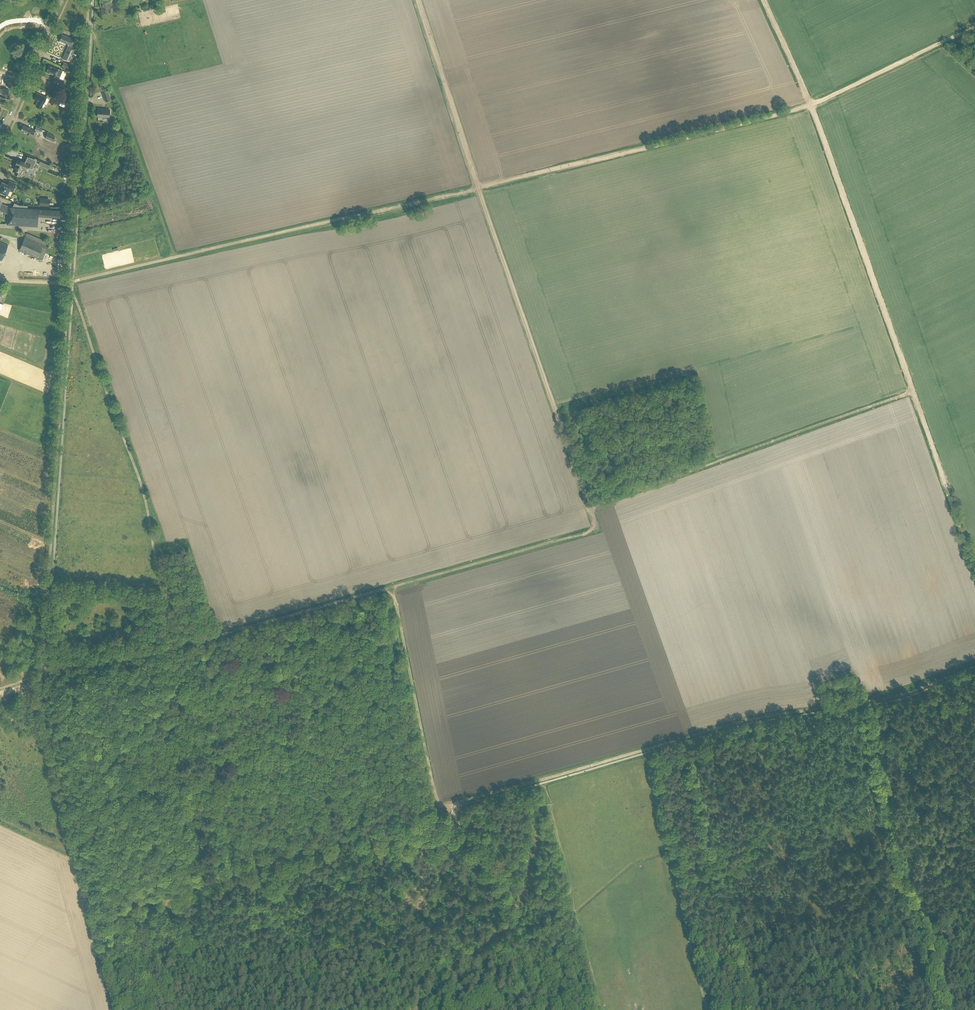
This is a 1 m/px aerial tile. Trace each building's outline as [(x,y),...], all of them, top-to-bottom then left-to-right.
[(103,10),(101,10),(101,14),(111,13),(109,0),(101,0),(103,10)] [(62,58),(70,61),(72,55),(75,56),(78,49),(74,47),(75,45),(72,43),(74,38),(70,37),(61,33),(58,40),(59,40),(58,42),(62,43),(62,41),(68,44),(62,58)] [(69,69),(71,64),(64,61),(61,66),(69,69)] [(49,72),(59,77),(62,70),(58,68),(57,68),(48,65),(45,71),(46,71),(46,72),(49,73),(49,72)] [(64,81),(55,76),(52,82),(53,83),(59,85),(61,86),(64,81)] [(111,99),(107,90),(102,92),(105,101),(111,99)] [(46,95),(52,97),(49,103),(54,105),(56,100),(65,104),(67,100),(47,91),(46,95)] [(34,98),(37,100),(35,105),(41,107),(43,103),(46,97),(36,93),(34,98)] [(98,108),(97,116),(109,117),(109,109),(98,108)] [(23,124),(20,130),(28,133),(27,136),(31,137),(34,130),(30,128),(31,127),(23,124)] [(45,137),(53,141),(55,136),(47,133),(45,137)] [(23,161),(18,159),(17,160),(15,164),(16,164),(14,169),(16,170),(15,174),(18,175),(22,168),(27,170),(30,164),(31,165),(34,159),(29,157),(25,155),(23,161)] [(7,194),(9,189),(13,191),(16,183),(9,180),(8,184),(2,182),(0,186),(0,192),(2,193),(2,192),(7,194)] [(7,207),(6,206),(4,210),(8,212),(7,224),(37,226),(38,215),(60,216),(60,210),(7,207)] [(49,242),(26,233),(19,250),(18,252),(23,254),(24,252),(37,258),(37,257),(42,259),(49,242)] [(176,690),(169,693),(170,697),(182,692),(179,685),(175,687),(176,690)]
